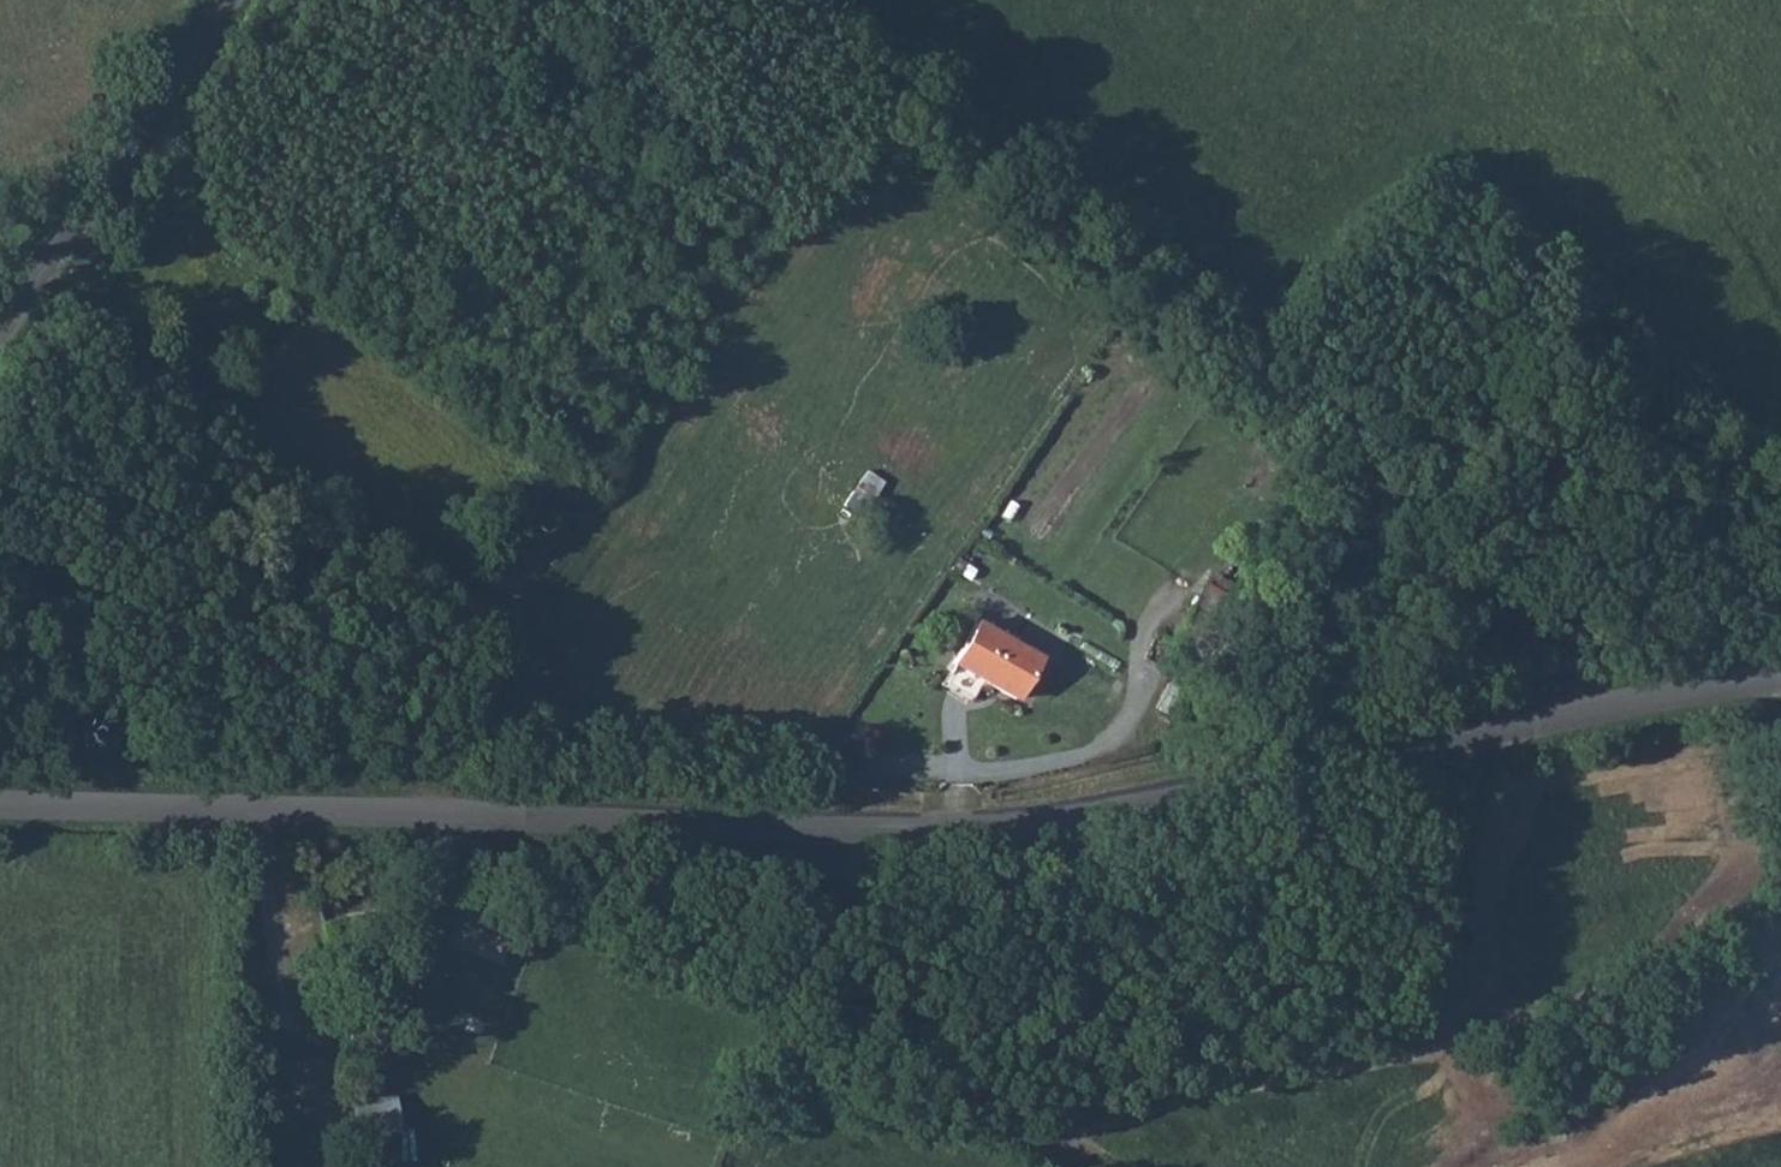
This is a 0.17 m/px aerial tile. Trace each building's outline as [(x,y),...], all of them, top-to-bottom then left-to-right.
[(991,616),(965,658),(1023,693),(1050,650),(991,616)] [(400,1129),(400,1093),(356,1093),(356,1123),(373,1123),(373,1159),(413,1159),(414,1129),(400,1129)]
